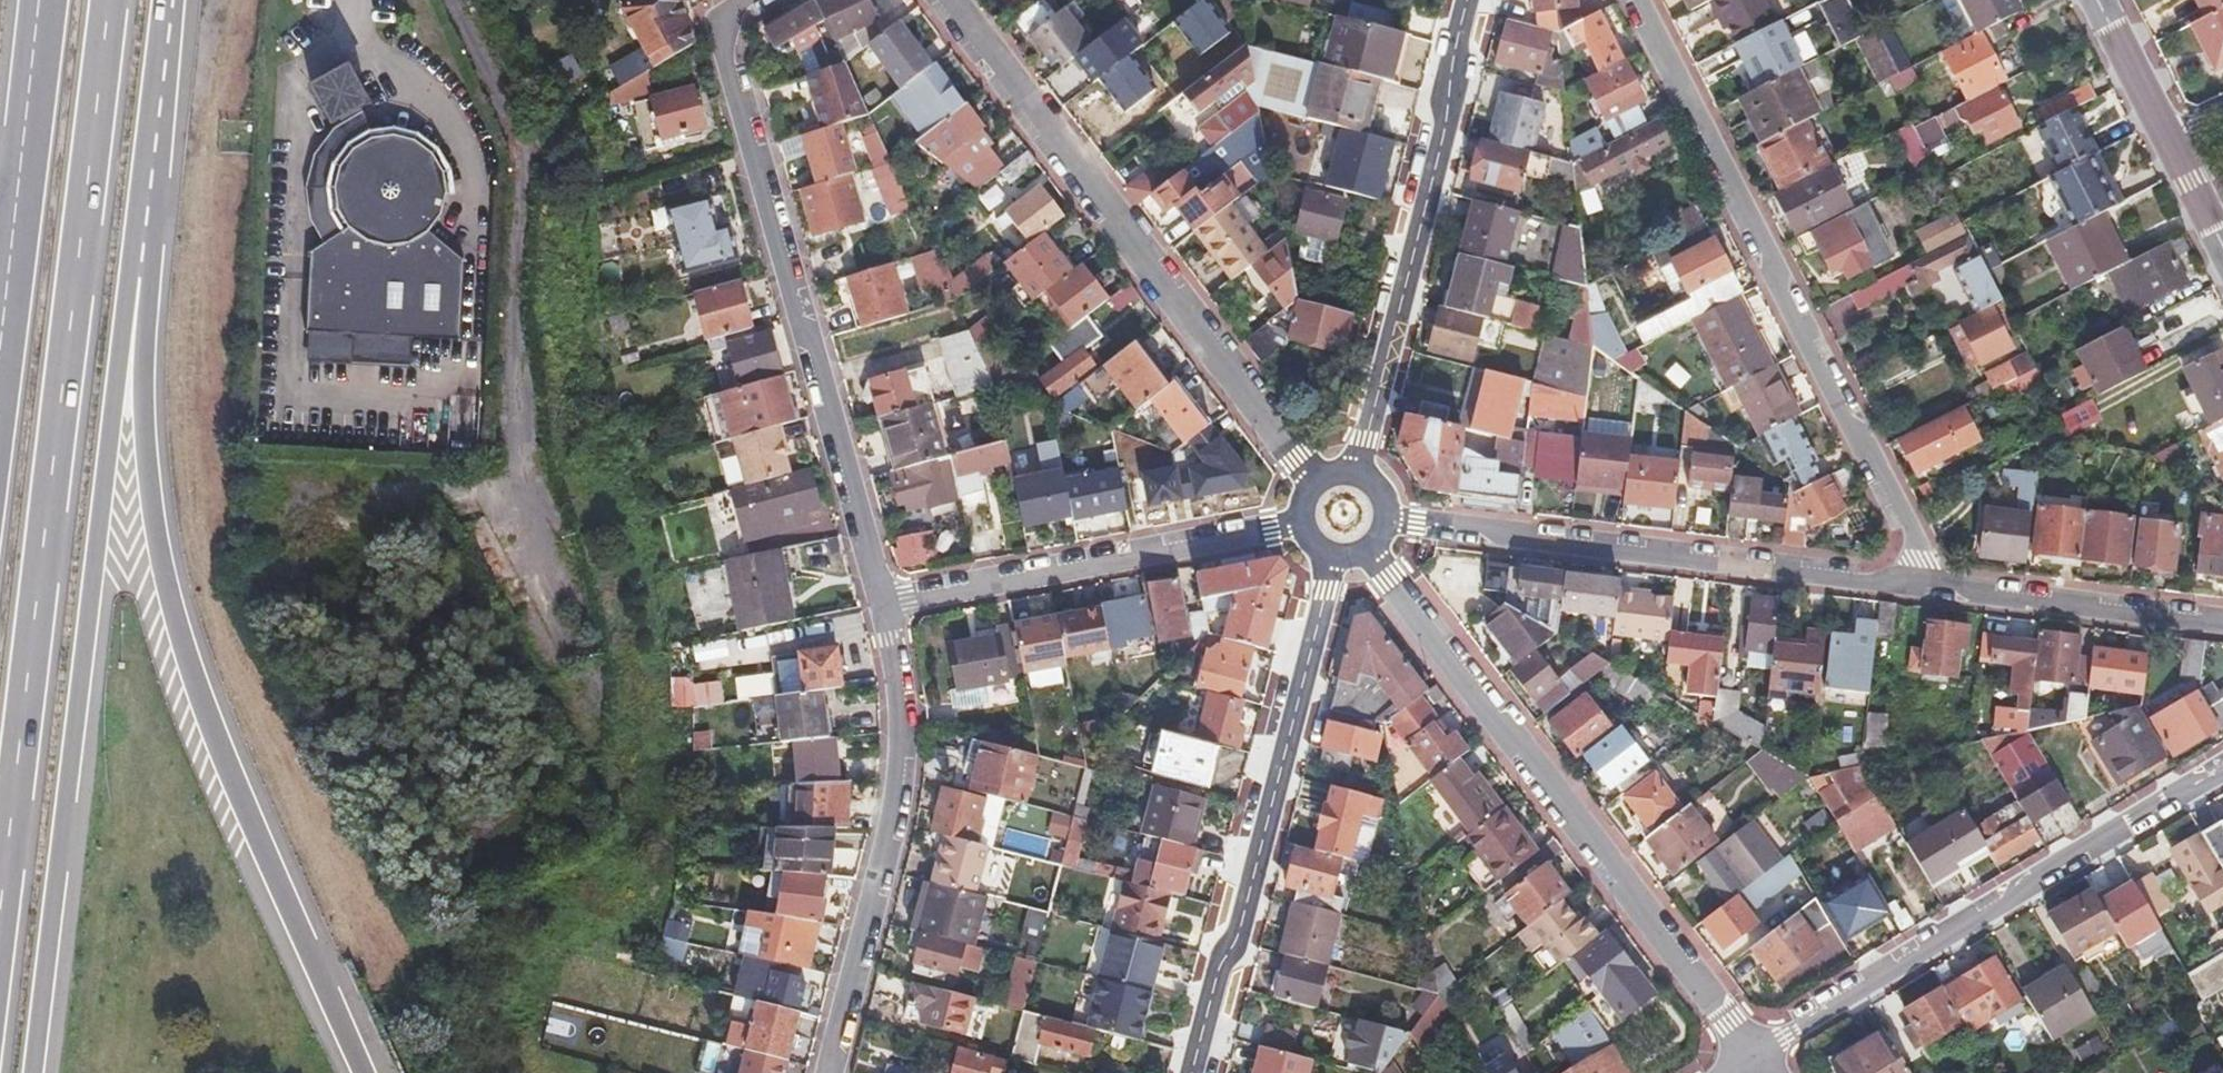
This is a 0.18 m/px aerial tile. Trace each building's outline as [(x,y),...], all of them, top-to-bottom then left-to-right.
[(692,45),(681,4),(688,0),(640,0),(622,10),(647,53),(640,57),(647,72),(692,45)] [(813,3),(828,36),(848,27),(850,33),(834,47),(842,65),(868,45),(880,36),(863,0),(819,0),(813,3)] [(1150,0),(1134,0),(1139,8),(1150,0)] [(1173,19),(1200,0),(1158,0),(1173,19)] [(1592,16),(1587,3),(1576,8),(1576,0),(1534,0),(1535,12),(1545,12),(1547,32),(1551,33),(1556,34),(1562,31),(1592,16)] [(1689,11),(1695,8),(1691,0),(1683,0),(1689,11)] [(1695,8),(1708,1),(1711,0),(1691,0),(1695,8)] [(1761,0),(1711,0),(1708,1),(1719,22),(1723,20),(1726,27),(1735,43),(1773,24),(1761,0)] [(1848,0),(1819,0),(1842,46),(1855,39),(1865,34),(1851,6),(1848,0)] [(1956,34),(1967,29),(1953,0),(1939,0),(1956,34)] [(1979,32),(1999,21),(2022,10),(2017,0),(1962,0),(1979,32)] [(2201,19),(2222,8),(2222,0),(2191,0),(2201,19)] [(1012,22),(1024,39),(1029,35),(1051,19),(1041,2),(1012,22)] [(1085,17),(1073,2),(1064,9),(1074,23),(1078,20),(1079,21),(1085,17)] [(828,36),(813,3),(760,28),(770,45),(786,37),(792,46),(805,40),(819,72),(840,66),(842,65),(834,47),(828,36)] [(1336,18),(1337,18),(1392,33),(1396,18),(1353,7),(1350,17),(1337,14),(1336,18)] [(1807,7),(1779,19),(1786,35),(1814,22),(1807,7)] [(2201,19),(2190,25),(2215,71),(2222,67),(2222,8),(2201,19)] [(1063,66),(1091,45),(1086,39),(1074,23),(1064,9),(1051,19),(1029,35),(1051,65),(1058,60),(1063,66)] [(1624,63),(1598,13),(1592,16),(1562,31),(1572,49),(1590,40),(1607,71),(1624,63)] [(1392,33),(1337,18),(1324,66),(1379,80),(1390,83),(1402,35),(1392,33)] [(1547,32),(1508,21),(1497,64),(1540,76),(1537,86),(1563,93),(1560,68),(1547,75),(1549,66),(1543,64),(1551,33),(1547,32)] [(1999,21),(1979,32),(1986,46),(2007,35),(1999,21)] [(1794,70),(1801,67),(1777,22),(1773,24),(1735,43),(1742,58),(1740,59),(1756,90),(1794,70)] [(929,69),(895,25),(880,36),(868,45),(902,90),(929,69)] [(1898,74),(1875,29),(1865,34),(1855,39),(1878,84),(1888,78),(1898,74)] [(1986,46),(1979,32),(1941,51),(1967,101),(1997,86),(2005,81),(1986,46)] [(1411,37),(1402,35),(1390,83),(1399,85),(1411,37)] [(1192,68),(1172,40),(1136,67),(1142,74),(1121,90),(1133,106),(1170,79),(1173,82),(1192,68)] [(1379,80),(1324,66),(1244,45),(1245,47),(1256,105),(1340,127),(1364,133),(1379,80)] [(1256,105),(1245,47),(1182,94),(1198,115),(1219,99),(1225,108),(1215,115),(1230,135),(1258,113),(1256,105)] [(938,62),(929,69),(902,90),(894,95),(910,115),(953,82),(938,62)] [(1643,101),(1624,63),(1607,71),(1586,82),(1605,120),(1643,101)] [(1577,65),(1560,68),(1563,93),(1583,83),(1577,65)] [(866,118),(840,66),(819,72),(813,75),(822,103),(817,104),(825,130),(832,128),(866,118)] [(1909,68),(1898,74),(1888,78),(1895,91),(1915,79),(1909,68)] [(1817,115),(1794,70),(1756,90),(1740,98),(1762,143),(1815,116),(1817,115)] [(610,94),(610,111),(650,100),(643,74),(610,94)] [(982,92),(973,81),(953,97),(962,108),(965,106),(982,92)] [(336,127),(340,140),(365,132),(362,121),(374,117),(367,91),(356,95),(352,82),(325,90),(329,102),(317,106),(325,131),(336,127)] [(1997,86),(1967,101),(1914,128),(1927,154),(1943,146),(1940,139),(1945,136),(1942,128),(1974,113),(1990,143),(2019,129),(1997,86)] [(872,87),(858,97),(867,116),(881,106),(872,87)] [(692,90),(652,99),(662,139),(703,129),(692,90)] [(1501,94),(1488,143),(1532,154),(1545,105),(1501,94)] [(2073,110),(2075,109),(2068,95),(2038,110),(2045,124),(2073,110)] [(903,153),(881,106),(867,116),(868,118),(889,164),(903,153)] [(965,106),(962,108),(913,145),(976,191),(1000,173),(1005,170),(988,148),(992,145),(980,129),(982,128),(965,106)] [(2096,154),(2073,110),(2045,124),(2038,128),(2061,172),(2096,154)] [(1270,173),(1258,113),(1230,135),(1212,148),(1167,182),(1151,194),(1166,214),(1174,209),(1192,231),(1199,226),(1229,204),(1270,173)] [(1230,135),(1215,115),(1197,129),(1212,148),(1230,135)] [(1815,116),(1762,143),(1760,144),(1782,188),(1838,161),(1815,116)] [(1601,148),(1571,164),(1573,181),(1574,187),(1580,188),(1589,182),(1591,185),(1631,166),(1634,173),(1641,174),(1645,172),(1646,167),(1642,160),(1670,145),(1658,124),(1604,152),(1601,148)] [(1914,128),(1912,124),(1897,131),(1920,176),(1935,169),(1927,154),(1914,128)] [(1364,133),(1340,127),(1324,187),(1346,193),(1378,201),(1394,141),(1364,133)] [(832,128),(825,130),(804,136),(818,184),(832,180),(845,176),(846,176),(832,128)] [(356,147),(368,140),(365,132),(340,140),(336,141),(347,155),(356,147)] [(784,142),(794,139),(792,132),(782,135),(784,142)] [(356,147),(347,155),(338,169),(333,184),(332,197),(334,214),(340,243),(310,252),(305,333),(455,339),(459,263),(426,239),(444,192),(441,178),(431,165),(419,152),(403,142),(391,138),(379,137),(368,140),(356,147)] [(1573,181),(1571,164),(1532,154),(1488,143),(1481,141),(1471,182),(1518,194),(1523,175),(1546,180),(1547,175),(1573,181)] [(1037,164),(1028,152),(1005,170),(1000,173),(1009,185),(1037,164)] [(911,208),(889,164),(874,168),(895,212),(911,208)] [(1125,188),(1138,205),(1151,194),(1167,182),(1154,165),(1125,188)] [(1852,206),(1832,167),(1775,196),(1794,235),(1852,206)] [(1324,187),(1270,173),(1273,189),(1306,197),(1297,233),(1334,243),(1346,193),(1324,187)] [(832,180),(818,184),(800,190),(813,237),(861,223),(847,176),(846,176),(845,176),(832,180)] [(1041,237),(1064,219),(1041,188),(1024,201),(1017,206),(996,222),(1003,231),(1012,223),(1029,246),(1041,237)] [(1013,200),(1017,206),(1024,201),(1020,195),(1013,200)] [(728,227),(716,230),(708,199),(664,210),(682,275),(737,260),(728,227)] [(1504,268),(1518,214),(1472,202),(1458,256),(1504,268)] [(1229,204),(1199,226),(1192,231),(1209,253),(1214,260),(1230,281),(1244,270),(1267,254),(1246,225),(1242,228),(1226,208),(1230,206),(1229,204)] [(1890,256),(1864,204),(1797,238),(1806,255),(1820,248),(1832,272),(1842,267),(1848,277),(1890,256)] [(1675,243),(1705,227),(1695,209),(1666,224),(1675,243)] [(2127,263),(2102,214),(2048,241),(2073,291),(2108,272),(2127,263)] [(1964,236),(1954,218),(1918,235),(1928,254),(1964,236)] [(1732,274),(1708,226),(1705,227),(1675,243),(1665,248),(1687,292),(1689,296),(1732,274)] [(1570,285),(1585,289),(1578,229),(1569,227),(1557,282),(1570,285)] [(1987,272),(1969,236),(1907,267),(1914,281),(1906,285),(1910,293),(1937,280),(1934,273),(1953,263),(1957,270),(1959,269),(1981,313),(1991,308),(2002,302),(1997,293),(1987,272)] [(2184,244),(2179,236),(2166,243),(2170,250),(2184,244)] [(1047,245),(1041,237),(1029,246),(1007,263),(1034,301),(1046,292),(1075,270),(1053,241),(1047,245)] [(1283,309),(1296,300),(1284,241),(1267,254),(1244,270),(1261,293),(1268,288),(1283,309)] [(2166,243),(2127,263),(2108,272),(2129,312),(2187,283),(2170,250),(2166,243)] [(1209,253),(1204,256),(1209,263),(1214,260),(1209,253)] [(945,280),(933,256),(907,263),(917,293),(945,280)] [(1511,270),(1504,268),(1458,256),(1444,309),(1482,318),(1533,332),(1538,309),(1503,299),(1492,296),(1496,284),(1506,287),(1511,270)] [(955,302),(1000,268),(991,258),(949,289),(955,302)] [(2001,264),(1987,272),(1997,293),(2012,285),(2001,264)] [(1079,267),(1075,270),(1046,292),(1074,327),(1106,302),(1079,267)] [(906,316),(891,268),(849,279),(864,328),(906,316)] [(1742,295),(1732,274),(1689,296),(1692,303),(1646,325),(1654,341),(1693,320),(1737,298),(1742,295)] [(1887,277),(1849,295),(1860,315),(1897,296),(1887,277)] [(738,281),(694,292),(707,342),(725,337),(750,330),(738,281)] [(1138,296),(1129,284),(1109,300),(1118,311),(1138,296)] [(1503,299),(1506,287),(1496,284),(1492,296),(1503,299)] [(1589,317),(1585,289),(1570,285),(1565,307),(1578,311),(1571,341),(1592,347),(1590,331),(1589,317)] [(1609,316),(1594,285),(1585,289),(1589,317),(1609,316)] [(1771,367),(1737,298),(1693,320),(1729,389),(1731,389),(1735,386),(1771,367)] [(1343,349),(1352,313),(1296,300),(1283,309),(1242,341),(1259,363),(1286,342),(1289,338),(1343,351),(1343,349)] [(1482,318),(1444,309),(1439,307),(1428,350),(1470,361),(1482,318)] [(1991,308),(1981,313),(1962,323),(1970,339),(1963,342),(1968,351),(1974,348),(1982,364),(2012,350),(1991,308)] [(1354,352),(1363,316),(1352,313),(1343,349),(1354,352)] [(990,314),(968,329),(969,332),(976,346),(1000,327),(990,314)] [(725,337),(739,387),(780,375),(766,325),(750,330),(725,337)] [(2146,372),(2124,327),(2078,350),(2101,394),(2146,372)] [(1613,362),(1625,356),(1615,336),(1612,328),(1590,331),(1592,347),(1613,362)] [(996,387),(976,346),(969,332),(942,340),(958,397),(996,387)] [(1592,347),(1571,341),(1548,335),(1535,385),(1586,398),(1592,347)] [(1169,385),(1136,341),(1103,366),(1137,410),(1149,401),(1169,385)] [(621,356),(624,365),(642,360),(639,351),(621,356)] [(1095,368),(1082,351),(1040,381),(1052,398),(1095,368)] [(2222,421),(2222,353),(2222,352),(2185,370),(2212,426),(2222,421)] [(2035,367),(2029,354),(2017,360),(2018,365),(1995,376),(2000,387),(2036,369),(2035,367)] [(1672,364),(1663,378),(1681,390),(1690,375),(1672,364)] [(1774,366),(1771,367),(1735,386),(1761,437),(1794,419),(1798,417),(1774,366)] [(931,404),(934,404),(924,368),(872,382),(876,399),(872,400),(878,419),(882,417),(931,404)] [(1476,370),(1472,369),(1458,427),(1463,429),(1471,431),(1484,378),(1475,376),(1476,370)] [(2036,369),(2000,387),(1997,389),(2002,401),(2042,381),(2037,371),(2036,369)] [(1530,395),(1531,384),(1476,370),(1475,376),(1484,378),(1471,431),(1499,437),(1508,440),(1512,428),(1521,396),(1529,398),(1530,395)] [(1076,384),(1091,405),(1110,392),(1095,371),(1076,384)] [(780,375),(739,387),(740,395),(721,400),(731,438),(732,438),(760,430),(779,424),(793,421),(780,375)] [(1678,407),(1639,381),(1637,402),(1678,407)] [(1583,423),(1586,398),(1535,385),(1531,384),(1530,395),(1544,399),(1566,405),(1564,416),(1564,417),(1583,423)] [(1203,429),(1169,385),(1149,401),(1182,445),(1195,435),(1203,429)] [(1566,405),(1544,399),(1541,410),(1564,416),(1566,405)] [(2090,400),(2060,415),(2066,427),(2070,436),(2100,420),(2090,400)] [(1421,401),(1417,417),(1444,424),(1448,407),(1421,401)] [(947,437),(937,403),(934,404),(931,404),(940,438),(947,437)] [(946,458),(940,438),(931,404),(882,417),(897,471),(946,458)] [(1981,441),(1963,406),(1899,438),(1916,473),(1981,441)] [(1709,429),(1686,412),(1681,450),(1693,451),(1688,490),(1729,496),(1734,456),(1737,456),(1738,449),(1726,441),(1725,455),(1706,452),(1709,429)] [(1216,437),(1233,428),(1225,413),(1208,422),(1216,437)] [(1463,429),(1458,427),(1406,417),(1399,448),(1421,488),(1461,494),(1460,506),(1499,511),(1500,500),(1516,502),(1521,464),(1524,444),(1508,440),(1499,437),(1495,467),(1469,453),(1459,452),(1463,429)] [(1794,419),(1761,437),(1759,437),(1776,466),(1786,461),(1800,490),(1821,480),(1812,464),(1815,458),(1794,419)] [(2212,426),(2200,432),(2222,480),(2222,421),(2212,426)] [(733,443),(746,485),(766,480),(789,473),(783,452),(780,442),(784,441),(779,424),(760,430),(732,438),(733,443)] [(2066,427),(2035,442),(2039,452),(2070,436),(2066,427)] [(1524,444),(1525,433),(1525,431),(1512,428),(1508,440),(1524,444)] [(1136,440),(1110,430),(1114,449),(1138,447),(1136,440)] [(1533,434),(1525,433),(1524,444),(1521,464),(1534,465),(1533,479),(1575,482),(1580,443),(1539,438),(1539,437),(1532,436),(1533,434)] [(1195,435),(1182,445),(1174,451),(1186,468),(1208,452),(1195,435)] [(1581,436),(1580,443),(1575,482),(1575,485),(1606,489),(1605,494),(1625,496),(1630,459),(1632,441),(1581,436)] [(1010,463),(1006,441),(951,456),(959,498),(962,514),(985,507),(981,476),(991,473),(989,469),(1010,463)] [(715,449),(727,491),(732,489),(746,485),(733,443),(715,449)] [(2185,461),(2176,444),(2151,457),(2169,469),(2185,461)] [(1062,476),(1056,446),(1039,449),(1043,476),(1013,482),(1022,527),(1070,518),(1062,476)] [(1176,476),(1186,468),(1174,451),(1171,454),(1176,476)] [(946,458),(897,471),(889,473),(897,504),(904,503),(906,511),(928,505),(929,509),(949,503),(948,500),(959,498),(951,456),(946,458)] [(1679,465),(1630,459),(1625,496),(1624,503),(1653,507),(1653,505),(1674,509),(1679,465)] [(2027,560),(2036,472),(2004,469),(2003,486),(2020,486),(2017,513),(1987,510),(1981,555),(2010,558),(2016,559),(2027,560)] [(746,485),(732,489),(745,537),(778,527),(779,531),(780,530),(777,519),(811,510),(820,507),(809,471),(767,483),(766,483),(766,480),(746,485)] [(1062,476),(1070,518),(1071,520),(1126,509),(1118,471),(1085,477),(1084,475),(1082,475),(1081,472),(1062,476)] [(1800,490),(1788,497),(1787,501),(1785,514),(1801,507),(1812,528),(1844,511),(1826,477),(1821,480),(1800,490)] [(1763,484),(1733,480),(1728,518),(1784,525),(1785,514),(1787,501),(1761,497),(1763,484)] [(1606,489),(1575,485),(1574,491),(1605,494),(1606,489)] [(727,491),(712,495),(721,526),(735,522),(739,538),(745,537),(732,489),(727,491)] [(2154,495),(2141,494),(2139,515),(2149,517),(2152,514),(2154,495)] [(1499,511),(1515,513),(1516,502),(1500,500),(1499,511)] [(2034,552),(2080,558),(2086,512),(2039,506),(2034,552)] [(1785,514),(1784,525),(1781,546),(1798,548),(1800,534),(1812,528),(1801,507),(1785,514)] [(814,521),(811,510),(777,519),(780,530),(814,521)] [(2086,512),(2080,558),(2126,564),(2132,518),(2086,512)] [(2198,538),(2201,538),(2197,571),(2222,575),(2222,518),(2201,515),(2198,538)] [(2179,526),(2138,521),(2133,565),(2173,569),(2179,526)] [(732,611),(736,633),(797,621),(793,599),(784,550),(723,563),(732,611)] [(1485,555),(1457,551),(1453,589),(1481,592),(1485,555)] [(1277,561),(1196,574),(1201,601),(1235,594),(1223,638),(1252,646),(1265,649),(1286,570),(1281,566),(1277,561)] [(1506,595),(1509,569),(1486,566),(1482,591),(1506,595)] [(1506,595),(1504,607),(1556,636),(1561,601),(1564,576),(1509,569),(1506,595)] [(1564,576),(1561,601),(1589,604),(1587,615),(1615,618),(1618,593),(1619,583),(1564,575),(1564,576)] [(1188,637),(1176,580),(1146,587),(1158,643),(1188,637)] [(1615,618),(1612,635),(1668,642),(1669,636),(1673,600),(1618,593),(1615,618)] [(1208,634),(1223,638),(1235,594),(1201,601),(1202,610),(1208,634)] [(1774,638),(1778,602),(1752,599),(1748,634),(1741,633),(1738,659),(1746,660),(1747,652),(1771,655),(1773,646),(1774,638)] [(1107,645),(1151,636),(1144,600),(1100,608),(1100,610),(1107,645)] [(1891,640),(1895,605),(1880,603),(1877,625),(1875,638),(1891,640)] [(1483,622),(1516,666),(1536,651),(1556,636),(1504,607),(1483,622)] [(1108,651),(1107,645),(1100,610),(1098,611),(1095,608),(1085,609),(1083,613),(1057,618),(1065,658),(1080,656),(1081,658),(1091,656),(1091,654),(1108,651)] [(1034,609),(1013,612),(1019,644),(1040,641),(1039,638),(1046,637),(1043,618),(1036,620),(1034,609)] [(1197,644),(1208,634),(1202,610),(1190,612),(1197,644)] [(1358,719),(1382,725),(1391,718),(1426,692),(1368,614),(1353,617),(1327,711),(1329,712),(1358,719)] [(1014,629),(1013,623),(995,626),(997,636),(950,646),(956,680),(1023,675),(1014,629)] [(1875,638),(1877,625),(1855,623),(1853,638),(1830,635),(1824,691),(1868,696),(1875,638)] [(1964,650),(1967,627),(1927,623),(1923,652),(1911,652),(1909,672),(1922,673),(1921,675),(1954,679),(1958,649),(1964,650)] [(1723,642),(1723,637),(1694,633),(1694,639),(1723,642)] [(1815,714),(1816,703),(1824,635),(1806,633),(1805,641),(1804,650),(1773,646),(1771,655),(1766,696),(1785,698),(1783,710),(1815,714)] [(1249,661),(1252,646),(1223,638),(1208,634),(1197,644),(1187,654),(1191,656),(1183,686),(1238,700),(1246,669),(1232,665),(1234,657),(1249,661)] [(2027,712),(2025,732),(2069,723),(2083,720),(2087,685),(2089,671),(2075,669),(2076,658),(2078,638),(2037,634),(2036,644),(2031,681),(2067,685),(2066,692),(2069,692),(2066,714),(2061,713),(2060,716),(2027,712)] [(1668,642),(1666,663),(1691,666),(1688,696),(1716,699),(1717,692),(1720,668),(1723,642),(1694,639),(1669,636),(1668,642)] [(1981,637),(1978,662),(2007,666),(2003,694),(2012,695),(2009,712),(1994,710),(1992,728),(2025,732),(2027,712),(2031,681),(2036,644),(1981,637)] [(1804,650),(1805,641),(1774,638),(1773,646),(1804,650)] [(2200,680),(2205,643),(2183,640),(2178,678),(2200,680)] [(804,691),(818,690),(840,687),(835,648),(799,653),(804,691)] [(2134,709),(2140,708),(2142,691),(2146,657),(2091,650),(2090,660),(2089,671),(2087,685),(2083,720),(2109,715),(2134,709)] [(1508,672),(1542,716),(1595,675),(1609,665),(1591,656),(1571,670),(1570,669),(1557,679),(1536,651),(1516,666),(1508,672)] [(1246,669),(1249,661),(1234,657),(1232,665),(1246,669)] [(2075,669),(2089,671),(2090,660),(2076,658),(2075,669)] [(1662,695),(1609,665),(1595,675),(1609,684),(1607,689),(1613,692),(1612,694),(1643,710),(1653,702),(1662,695)] [(987,685),(1024,678),(1023,675),(956,680),(958,689),(958,690),(987,685)] [(671,707),(722,705),(721,679),(670,681),(671,707)] [(958,690),(958,689),(951,690),(954,709),(990,703),(987,685),(958,690)] [(773,695),(780,743),(793,742),(825,738),(818,690),(804,691),(773,695)] [(1716,699),(1713,726),(1741,741),(1760,753),(1763,728),(1735,713),(1737,694),(1717,692),(1716,699)] [(2172,757),(2217,730),(2197,696),(2194,693),(2151,720),(2172,757)] [(1698,716),(1662,695),(1653,702),(1705,732),(1713,726),(1698,716)] [(1234,729),(1240,705),(1207,696),(1196,738),(1237,748),(1242,731),(1234,729)] [(1552,728),(1576,759),(1611,733),(1585,697),(1563,713),(1567,718),(1552,728)] [(2207,710),(2220,731),(2222,729),(2222,700),(2207,710)] [(1076,712),(1079,729),(1104,724),(1101,708),(1081,711),(1080,706),(1074,707),(1076,712)] [(2090,745),(2116,787),(2135,776),(2137,781),(2166,763),(2134,709),(2109,715),(2117,728),(2090,745)] [(1357,723),(1358,719),(1329,712),(1320,748),(1322,748),(1319,759),(1356,769),(1360,758),(1373,763),(1380,738),(1370,736),(1372,727),(1357,723)] [(1382,725),(1398,805),(1429,781),(1455,761),(1466,753),(1453,736),(1443,743),(1420,713),(1394,733),(1391,718),(1382,725)] [(1567,718),(1563,713),(1548,723),(1552,728),(1567,718)] [(2083,720),(2069,723),(2110,791),(2116,787),(2090,745),(2117,728),(2109,715),(2083,720)] [(1860,757),(1859,768),(1871,765),(1872,750),(1873,728),(1864,727),(1860,757)] [(985,730),(981,742),(983,742),(1010,750),(1013,737),(985,730)] [(692,733),(694,750),(712,748),(710,731),(692,733)] [(1614,787),(1620,796),(1626,792),(1657,769),(1658,768),(1648,760),(1645,762),(1620,731),(1583,759),(1609,791),(1614,787)] [(1206,787),(1217,745),(1164,732),(1153,773),(1206,787)] [(1979,742),(2016,803),(2028,825),(2067,802),(2024,732),(1979,742)] [(1080,761),(1075,734),(1061,737),(1067,763),(1080,761)] [(793,742),(797,782),(802,781),(836,780),(832,738),(825,738),(793,742)] [(970,791),(1024,805),(1036,757),(1010,750),(983,742),(970,791)] [(1872,750),(1871,765),(1885,762),(1884,749),(1872,750)] [(1781,799),(1807,780),(1775,761),(1760,753),(1748,761),(1769,789),(1771,787),(1781,799)] [(844,780),(877,778),(878,767),(878,757),(842,759),(844,780)] [(1839,762),(1841,772),(1859,768),(1860,757),(1839,762)] [(1429,781),(1469,834),(1501,809),(1475,774),(1469,779),(1455,761),(1429,781)] [(1841,772),(1820,777),(1830,795),(1839,789),(1863,775),(1859,768),(1841,772)] [(1085,769),(1072,818),(1084,821),(1087,811),(1131,822),(1138,792),(1133,790),(1135,783),(1105,776),(1105,774),(1085,769)] [(1847,802),(1829,814),(1839,831),(1879,807),(1868,789),(1870,788),(1863,775),(1839,789),(1847,802)] [(1653,777),(1623,801),(1634,816),(1650,836),(1681,813),(1653,777)] [(797,782),(784,783),(783,827),(801,827),(802,783),(802,781),(797,782)] [(801,827),(832,828),(846,828),(848,781),(802,783),(801,827)] [(1797,790),(1806,801),(1815,794),(1806,783),(1797,790)] [(943,786),(932,831),(944,834),(973,842),(979,821),(975,820),(982,797),(943,786)] [(1155,787),(1143,836),(1161,841),(1191,849),(1203,799),(1155,787)] [(1830,795),(1820,802),(1827,815),(1829,814),(1847,802),(1839,789),(1830,795)] [(1709,792),(1696,801),(1700,805),(1712,796),(1709,792)] [(1650,836),(1645,840),(1649,845),(1656,854),(1661,861),(1672,875),(1715,843),(1691,811),(1700,805),(1696,801),(1688,807),(1681,813),(1650,836)] [(1972,829),(1984,848),(1994,866),(2038,841),(2028,825),(2016,803),(1972,829)] [(1498,882),(1535,853),(1523,837),(1502,810),(1502,809),(1501,809),(1469,834),(1464,838),(1478,856),(1498,882)] [(1046,810),(1047,834),(1063,833),(1063,810),(1046,810)] [(1904,845),(1929,887),(1952,874),(1949,869),(1984,848),(1972,829),(1961,811),(1904,845)] [(1634,816),(1630,820),(1645,840),(1650,836),(1634,816)] [(1072,818),(1066,841),(1079,845),(1085,821),(1084,821),(1072,818)] [(1781,863),(1751,823),(1715,850),(1745,890),(1756,882),(1760,879),(1777,865),(1781,863)] [(2199,835),(2222,873),(2222,874),(2222,830),(2219,823),(2213,827),(2199,835)] [(765,827),(761,870),(771,871),(773,871),(777,827),(765,827)] [(773,871),(783,872),(825,875),(829,875),(832,828),(801,827),(783,827),(777,827),(773,871)] [(974,895),(987,845),(973,842),(944,834),(943,837),(947,838),(944,852),(939,851),(931,883),(943,887),(974,895)] [(2199,835),(2170,853),(2194,891),(2207,912),(2222,902),(2222,874),(2222,873),(2199,835)] [(1649,845),(1645,840),(1631,851),(1636,858),(1641,855),(1649,845)] [(1066,841),(1060,865),(1091,873),(1094,863),(1076,859),(1079,845),(1066,841)] [(1091,873),(1125,882),(1168,894),(1182,897),(1191,864),(1196,866),(1200,851),(1191,849),(1161,841),(1155,864),(1139,860),(1138,864),(1127,861),(1125,869),(1100,863),(1100,865),(1094,863),(1091,873)] [(1329,899),(1339,859),(1295,847),(1284,888),(1296,891),(1292,904),(1301,906),(1338,916),(1341,902),(1329,899)] [(1661,861),(1656,854),(1651,857),(1657,865),(1661,861)] [(1463,868),(1482,894),(1498,882),(1478,856),(1463,868)] [(1797,872),(1788,857),(1781,863),(1777,865),(1787,879),(1797,872)] [(1787,879),(1777,865),(1760,879),(1767,888),(1770,892),(1787,879)] [(1559,901),(1566,896),(1544,866),(1538,870),(1532,868),(1524,874),(1525,880),(1503,896),(1516,914),(1526,926),(1559,901)] [(771,871),(764,914),(775,916),(783,872),(773,871),(771,871)] [(775,916),(814,921),(825,875),(783,872),(775,916)] [(2150,876),(2133,886),(2151,917),(2168,907),(2150,876)] [(1767,888),(1760,879),(1756,882),(1745,890),(1744,891),(1740,894),(1747,902),(1751,899),(1751,900),(1767,888)] [(1888,917),(1866,879),(1820,907),(1842,944),(1888,917)] [(1112,931),(1156,942),(1168,894),(1125,882),(1112,931)] [(2133,886),(2130,882),(2097,902),(2115,931),(2121,942),(2126,950),(2159,930),(2151,917),(2133,886)] [(972,945),(984,897),(974,895),(943,887),(931,883),(918,931),(921,932),(972,945)] [(2097,902),(2090,891),(2048,917),(2072,957),(2079,952),(2115,931),(2097,902)] [(1506,921),(1516,914),(1503,896),(1493,904),(1506,921)] [(1757,926),(1735,898),(1710,917),(1701,923),(1723,952),(1757,926)] [(1571,917),(1559,901),(1526,926),(1543,948),(1532,957),(1546,975),(1565,961),(1596,937),(1582,919),(1576,923),(1571,917)] [(1026,906),(1016,939),(1035,945),(1045,911),(1026,906)] [(1334,969),(1347,918),(1338,916),(1301,906),(1288,958),(1325,967),(1334,969)] [(764,914),(748,912),(738,953),(780,963),(804,968),(814,921),(775,916),(764,914)] [(1577,912),(1571,917),(1576,923),(1582,919),(1577,912)] [(1818,947),(1794,915),(1750,949),(1773,981),(1818,947)] [(666,919),(661,936),(665,937),(678,940),(683,941),(687,924),(666,919)] [(973,946),(972,945),(921,932),(918,931),(911,929),(907,943),(918,946),(911,971),(942,979),(944,972),(955,975),(958,964),(977,970),(983,948),(973,946)] [(1112,931),(1099,979),(1120,985),(1148,992),(1161,943),(1156,942),(1112,931)] [(2086,963),(2121,942),(2115,931),(2079,952),(2086,963)] [(1652,996),(1603,932),(1596,937),(1565,961),(1580,980),(1573,986),(1606,1031),(1652,996)] [(661,936),(654,953),(683,961),(688,942),(683,941),(678,940),(665,937),(661,936)] [(2213,961),(2222,955),(2219,949),(2209,955),(2213,961)] [(1432,978),(1436,995),(1453,982),(1435,954),(1428,957),(1432,978)] [(2203,1001),(2222,989),(2222,955),(2213,961),(2188,976),(2196,989),(2203,1001)] [(1001,1004),(1023,1010),(1035,962),(1013,956),(1001,1004)] [(1314,1009),(1325,967),(1288,958),(1285,957),(1275,998),(1314,1009)] [(1962,1022),(1968,1031),(2020,1000),(1995,959),(1943,990),(1962,1022)] [(2025,997),(2051,1040),(2094,1015),(2065,967),(2049,977),(2051,981),(2025,997)] [(798,1011),(808,1014),(815,981),(795,977),(796,975),(771,969),(769,980),(764,1003),(798,1011)] [(2104,997),(2087,969),(2073,977),(2090,1006),(2104,997)] [(1419,991),(1436,995),(1432,978),(1400,970),(1396,985),(1419,991)] [(751,975),(745,998),(756,1001),(764,1003),(769,980),(751,975)] [(2051,981),(2049,977),(2022,992),(2025,997),(2051,981)] [(1120,985),(1099,979),(1087,1027),(1108,1032),(1138,1040),(1150,993),(1148,992),(1120,985)] [(973,997),(911,981),(902,1016),(964,1033),(973,997)] [(1464,997),(1453,982),(1436,995),(1445,1011),(1464,997)] [(1943,990),(1942,988),(1903,1012),(1912,1026),(1904,1031),(1915,1050),(1924,1045),(1962,1022),(1943,990)] [(1410,1005),(1423,1013),(1436,995),(1419,991),(1410,1005)] [(1423,1013),(1408,1033),(1417,1048),(1446,1012),(1445,1011),(1436,995),(1423,1013)] [(756,1001),(744,1049),(785,1060),(798,1011),(764,1003),(756,1001)] [(1499,1011),(1511,1031),(1525,1054),(1534,1047),(1508,1004),(1499,1011)] [(1586,1007),(1553,1032),(1574,1071),(1571,1072),(1626,1072),(1586,1007)] [(1023,1010),(1010,1059),(1034,1066),(1039,1044),(1086,1056),(1093,1031),(1076,1027),(1077,1024),(1023,1010)] [(1398,1047),(1408,1033),(1359,1020),(1355,1035),(1348,1034),(1345,1047),(1352,1048),(1347,1070),(1359,1072),(1379,1072),(1380,1071),(1398,1047)] [(1266,1026),(1260,1048),(1288,1055),(1295,1033),(1266,1026)] [(1883,1032),(1832,1062),(1838,1072),(1908,1072),(1883,1032)] [(1006,1062),(984,1057),(984,1054),(960,1048),(955,1066),(948,1064),(946,1072),(950,1072),(1003,1072),(1006,1062)] [(1309,1060),(1289,1055),(1288,1055),(1260,1048),(1254,1072),(1306,1072),(1309,1060)] [(744,1049),(739,1072),(782,1072),(785,1060),(744,1049)] [(882,1072),(917,1072),(885,1063),(882,1072)]
